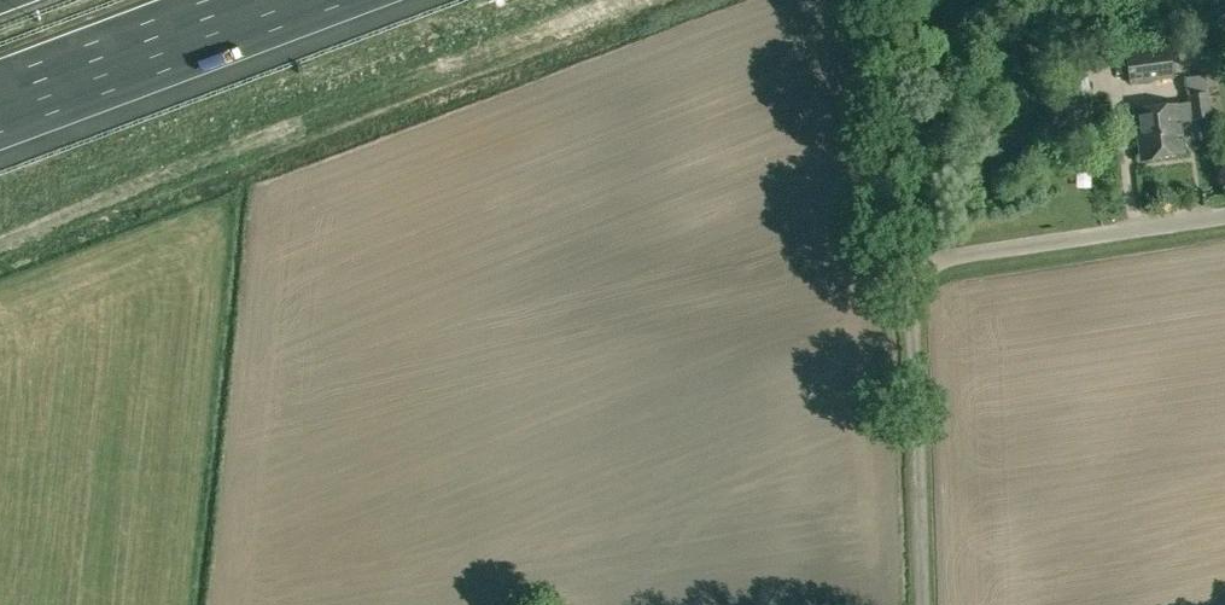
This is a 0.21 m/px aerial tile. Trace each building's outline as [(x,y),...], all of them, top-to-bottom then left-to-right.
[(1130,85),(1174,79),(1170,47),(1126,53),(1130,85)] [(1189,95),(1207,92),(1205,76),(1186,78),(1189,95)] [(1208,92),(1207,92),(1189,95),(1188,95),(1189,103),(1133,110),(1140,160),(1184,154),(1180,121),(1211,117),(1208,92)]
